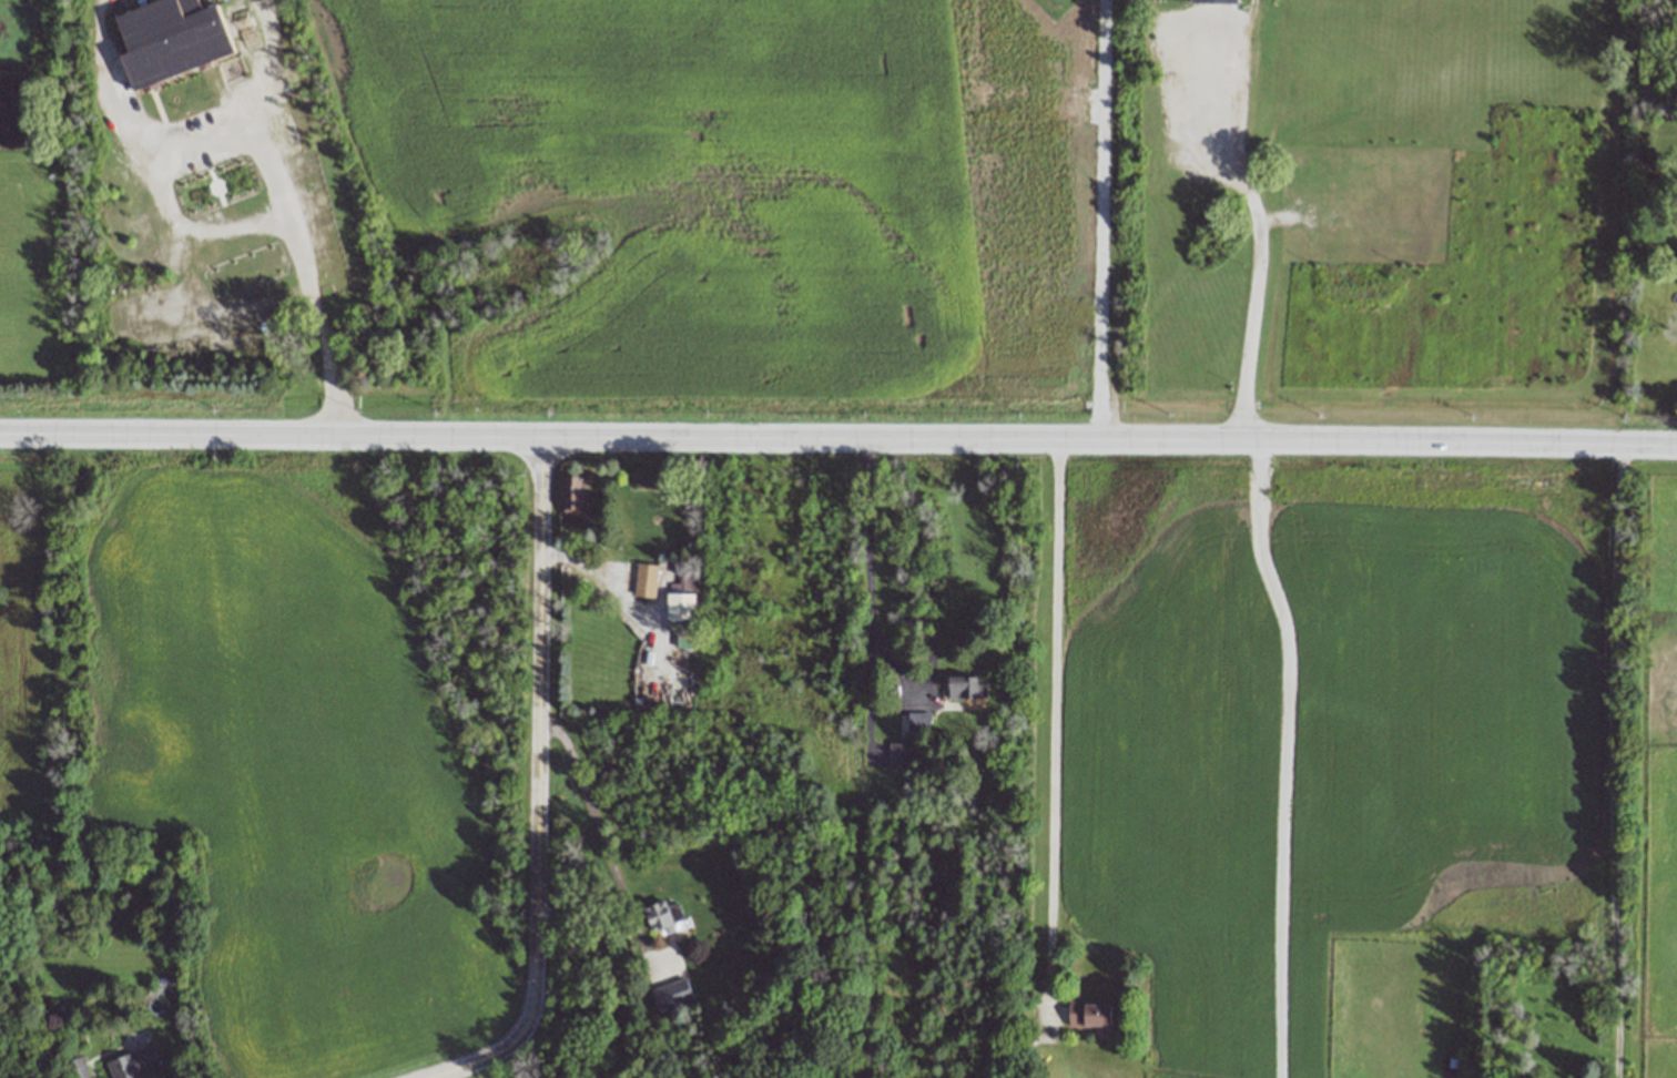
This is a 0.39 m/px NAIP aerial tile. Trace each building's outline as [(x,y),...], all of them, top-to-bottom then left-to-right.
[(149,83),(234,52),(215,0),(200,6),(198,0),(151,0),(113,14),(126,51),(119,54),(132,90),(149,83)] [(560,476),(561,515),(586,515),(585,476),(560,476)] [(655,598),(657,564),(636,563),(634,597),(655,598)] [(668,584),(667,621),(676,621),(675,648),(692,649),(695,576),(678,575),(678,584),(668,584)] [(977,676),(948,677),(948,699),(987,698),(986,683),(977,683),(977,676)] [(930,713),(907,713),(907,734),(929,734),(930,713)] [(909,744),(889,743),(888,767),(909,767),(909,744)] [(675,931),(673,923),(681,921),(673,897),(643,906),(651,932),(663,928),(665,935),(675,931)] [(650,988),(656,1012),(692,1003),(687,979),(650,988)] [(1110,1003),(1068,1003),(1068,1026),(1110,1027),(1110,1003)] [(161,1069),(152,1045),(106,1062),(111,1077),(138,1077),(161,1069)] [(83,1056),(70,1060),(75,1077),(90,1077),(83,1056)]
